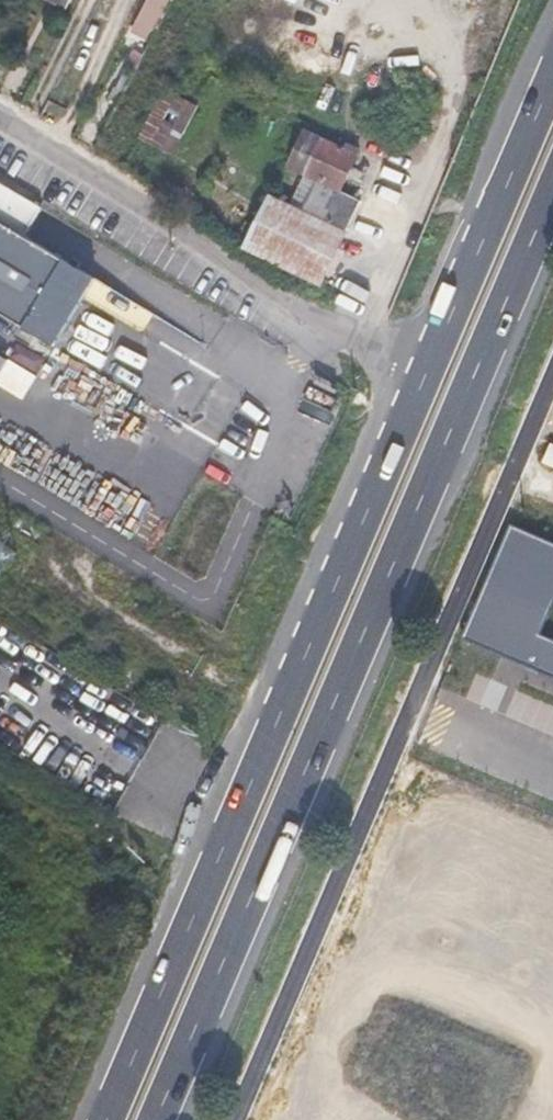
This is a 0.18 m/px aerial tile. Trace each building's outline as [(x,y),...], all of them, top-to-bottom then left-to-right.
[(66,8),(70,0),(49,0),(66,8)] [(156,29),(101,136),(125,149),(186,28),(181,26),(195,0),(170,0),(156,29)] [(156,29),(170,0),(151,0),(140,21),(156,29)] [(137,137),(173,155),(197,107),(161,89),(137,137)] [(340,193),(357,157),(305,132),(289,166),(306,175),(291,206),(271,196),(246,248),(319,283),(359,201),(340,193)] [(51,351),(95,279),(25,236),(39,213),(0,189),(0,321),(51,351)] [(509,529),(498,554),(464,635),(552,676),(552,547),(509,529)] [(539,1072),(507,1062),(487,1119),(523,1119),(539,1072)]
